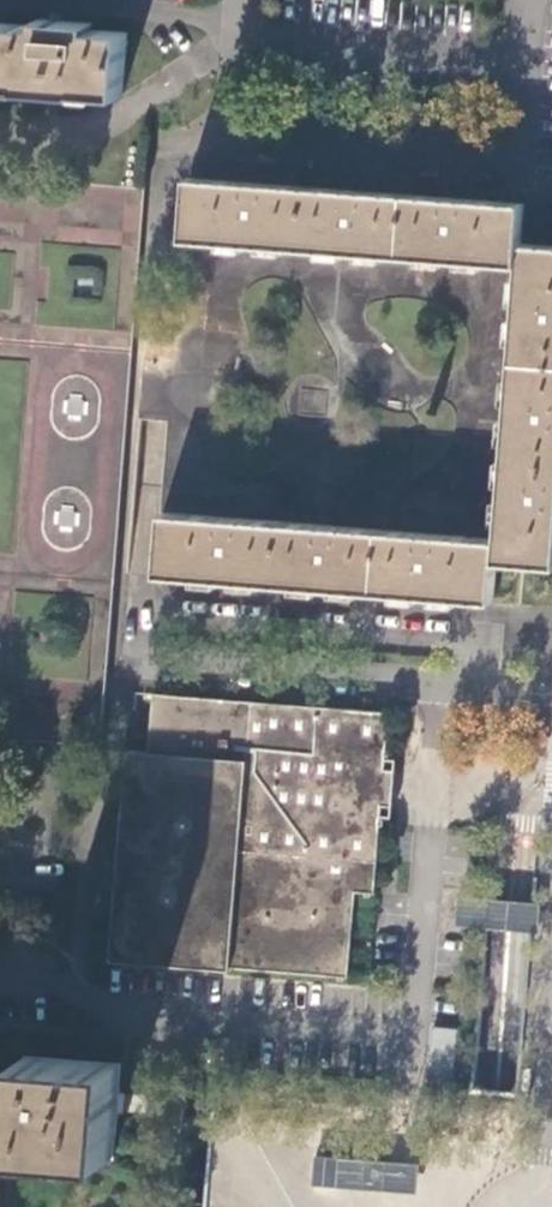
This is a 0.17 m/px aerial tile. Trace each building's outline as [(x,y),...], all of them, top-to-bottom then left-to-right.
[(130,25),(39,18),(38,26),(0,23),(0,88),(124,97),(130,25)] [(188,177),(184,239),(523,265),(499,539),(163,514),(158,576),(373,593),(494,602),(497,562),(517,564),(551,567),(551,246),(522,244),(525,204),(188,177)] [(234,965),(351,975),(357,890),(377,891),(378,880),(382,823),(383,815),(393,816),(395,787),(397,758),(385,757),(389,712),(154,693),(133,691),(128,752),(127,752),(120,853),(116,904),(111,961),(234,970),(234,965)] [(489,897),(461,895),(458,925),(486,927),(489,897)] [(452,1064),(454,1029),(432,1027),(429,1062),(452,1064)] [(4,1148),(23,1149),(116,1154),(119,1113),(119,1101),(122,1064),(29,1056),(25,1106),(6,1105),(4,1148)] [(530,1068),(522,1067),(520,1090),(528,1091),(530,1068)] [(339,1183),(339,1188),(363,1190),(419,1193),(422,1158),(316,1150),(316,1156),(388,1162),(386,1186),(339,1183)] [(388,1162),(316,1156),(314,1186),(339,1188),(339,1183),(386,1186),(388,1162)]
